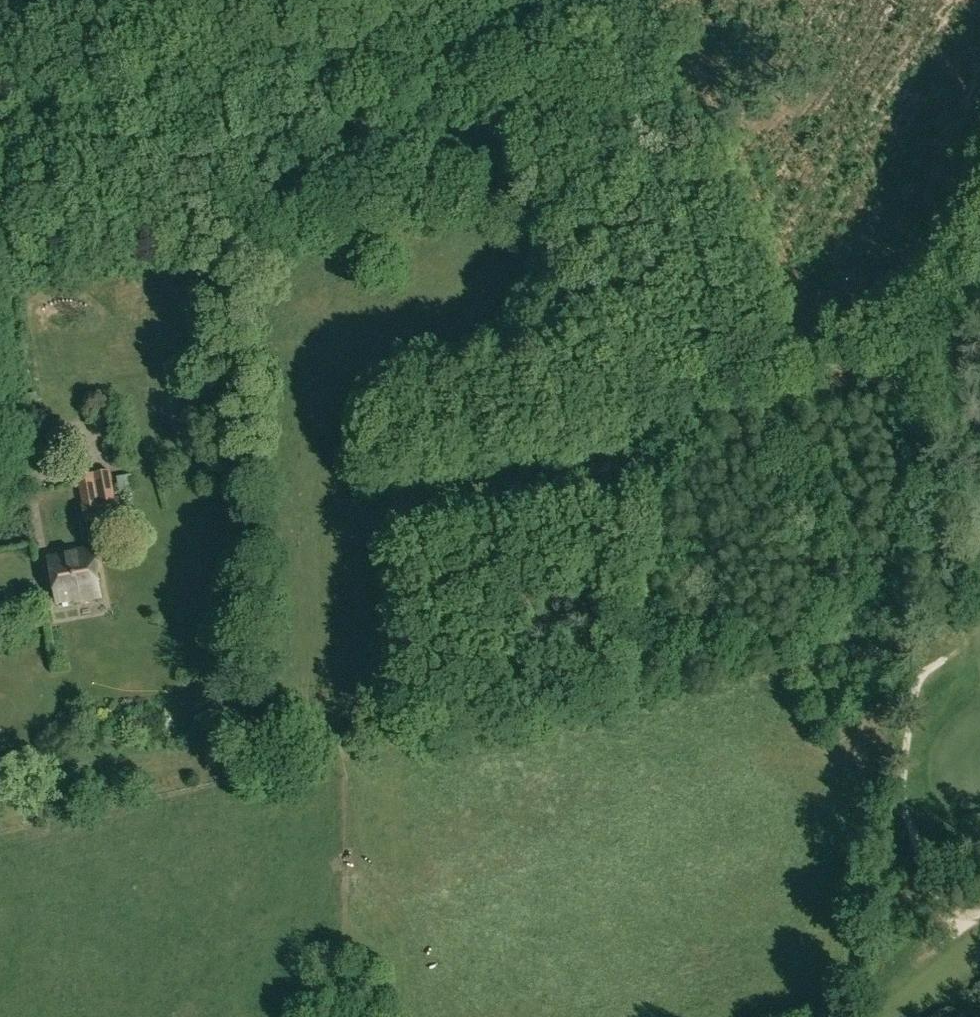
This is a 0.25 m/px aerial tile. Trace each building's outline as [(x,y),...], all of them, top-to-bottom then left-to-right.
[(78,475),(87,522),(125,515),(121,497),(117,498),(111,469),(78,475)] [(117,477),(120,494),(126,492),(130,512),(138,510),(134,491),(135,491),(131,474),(117,477)] [(102,600),(96,549),(68,553),(68,554),(51,556),(57,603),(74,601),(74,603),(102,600)]
